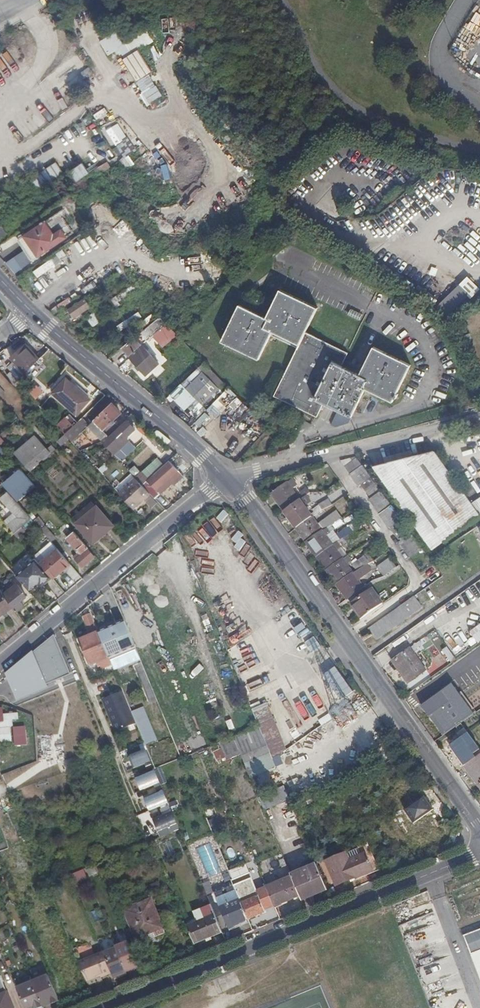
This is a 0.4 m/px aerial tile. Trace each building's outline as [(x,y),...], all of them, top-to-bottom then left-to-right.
[(462,36),(474,36),(474,25),(462,25),(462,36)] [(153,51),(153,36),(105,35),(105,51),(153,51)] [(162,95),(149,74),(153,71),(139,50),(123,60),(150,102),(162,95)] [(83,76),(86,80),(98,73),(94,66),(87,69),(89,72),(83,76)] [(101,125),(114,117),(107,106),(94,114),(101,125)] [(107,129),(115,144),(128,137),(119,122),(107,129)] [(127,139),(118,146),(131,165),(141,158),(127,139)] [(38,190),(64,173),(56,162),(31,179),(38,190)] [(77,181),(90,173),(83,162),(70,171),(77,181)] [(234,166),(229,179),(240,184),(246,171),(234,166)] [(17,241),(31,261),(72,233),(58,213),(17,241)] [(57,257),(34,269),(37,276),(60,264),(57,257)] [(204,260),(205,276),(216,275),(215,259),(204,260)] [(45,287),(64,275),(60,269),(41,281),(45,287)] [(479,290),(479,288),(469,276),(439,304),(451,317),(479,290)] [(132,285),(120,293),(123,298),(135,290),(132,285)] [(342,410),(347,412),(353,415),(365,387),(393,399),(410,363),(373,345),(361,373),(341,364),(347,351),(304,330),(316,306),(279,288),(266,316),(239,303),(231,319),(221,340),(258,358),(264,346),(270,334),(297,347),(288,365),(274,395),(318,416),(324,402),(342,410)] [(117,308),(123,300),(116,295),(110,302),(117,308)] [(87,319),(95,326),(100,320),(92,313),(87,319)] [(160,317),(122,347),(147,374),(153,370),(156,374),(163,367),(142,343),(167,323),(160,317)] [(13,361),(24,374),(27,371),(33,365),(40,358),(37,354),(35,356),(24,345),(10,357),(13,361)] [(18,379),(24,374),(13,361),(7,367),(11,371),(18,379)] [(13,383),(18,379),(11,371),(6,376),(13,383)] [(202,404),(218,388),(202,372),(186,387),(202,404)] [(76,415),(90,400),(67,378),(52,393),(76,415)] [(41,397),(44,387),(35,385),(32,395),(41,397)] [(197,422),(207,431),(240,396),(230,387),(197,422)] [(113,421),(120,414),(111,404),(97,419),(102,424),(105,422),(111,427),(115,423),(113,421)] [(342,410),(335,424),(341,427),(351,419),(353,415),(347,412),(342,410)] [(83,418),(66,435),(72,442),(89,425),(83,418)] [(108,439),(107,438),(102,442),(105,447),(113,455),(128,440),(126,437),(135,428),(127,421),(108,439)] [(73,444),(90,463),(105,447),(102,442),(107,438),(107,437),(94,422),(73,444)] [(30,472),(39,464),(38,462),(49,451),(38,438),(17,456),(30,472)] [(470,504),(434,451),(373,467),(407,515),(429,545),(435,548),(479,516),(479,518),(479,497),(470,504)] [(182,475),(191,467),(186,463),(176,454),(169,461),(170,462),(182,475)] [(355,456),(340,460),(350,474),(353,471),(372,496),(370,498),(390,527),(392,526),(402,539),(409,534),(400,520),(355,456)] [(141,472),(135,478),(134,478),(141,486),(147,481),(165,464),(159,457),(149,466),(142,472),(141,472)] [(148,482),(147,481),(141,486),(149,495),(154,500),(159,495),(156,491),(169,479),(173,476),(176,480),(182,475),(170,462),(148,482)] [(18,500),(34,486),(25,476),(21,471),(4,485),(18,500)] [(149,495),(141,486),(134,478),(132,477),(116,492),(131,509),(140,501),(141,502),(149,495)] [(287,482),(278,488),(271,492),(346,598),(369,581),(367,577),(359,583),(351,573),(359,567),(360,568),(371,560),(366,551),(349,563),(352,567),(348,569),(331,544),(341,537),(345,542),(354,536),(347,526),(328,540),(321,530),(341,517),(338,512),(317,526),(311,516),(318,510),(315,505),(307,511),(298,498),(300,496),(306,491),(303,488),(298,491),(299,493),(296,495),(291,487),(295,484),(292,478),(287,482)] [(26,513),(7,492),(0,498),(17,518),(7,526),(14,534),(24,525),(31,520),(26,513)] [(37,503),(44,497),(40,492),(33,498),(37,503)] [(319,503),(326,506),(331,503),(327,497),(319,503)] [(111,526),(96,508),(77,524),(92,542),(111,526)] [(225,510),(217,519),(228,529),(236,521),(225,510)] [(33,522),(51,543),(55,539),(45,527),(45,528),(43,525),(44,524),(39,518),(33,522)] [(34,524),(31,520),(24,525),(28,530),(34,524)] [(87,549),(73,533),(67,538),(75,549),(78,553),(73,559),(82,569),(94,558),(87,550),(87,549)] [(409,534),(402,539),(396,543),(407,558),(420,549),(414,540),(409,534)] [(243,563),(252,570),(260,559),(244,548),(239,555),(246,559),(243,563)] [(53,579),(70,565),(57,550),(40,564),(50,576),(53,579)] [(386,577),(398,566),(390,557),(378,568),(386,577)] [(26,568),(38,583),(39,582),(41,584),(50,576),(40,564),(36,559),(26,568)] [(359,583),(367,577),(360,568),(359,567),(351,573),(359,583)] [(16,576),(29,591),(38,583),(26,568),(16,576)] [(12,608),(16,613),(24,606),(20,601),(26,597),(17,585),(14,587),(13,584),(7,588),(9,590),(3,594),(11,605),(12,608)] [(220,584),(209,585),(210,595),(221,595),(220,584)] [(379,604),(369,589),(348,604),(359,619),(379,604)] [(3,615),(12,608),(11,605),(3,594),(0,590),(0,611),(3,615)] [(403,603),(365,629),(373,640),(410,615),(403,603)] [(92,613),(83,617),(89,634),(98,630),(92,613)] [(124,622),(97,633),(110,665),(113,670),(133,662),(139,660),(124,622)] [(110,665),(97,633),(79,641),(88,662),(87,662),(89,666),(96,663),(97,666),(99,665),(101,669),(110,665)] [(322,647),(313,635),(304,641),(312,654),(322,647)] [(420,644),(418,640),(392,659),(408,681),(424,669),(411,650),(420,644)] [(450,662),(455,658),(446,646),(441,649),(450,662)] [(325,654),(312,659),(318,674),(331,668),(325,654)] [(335,668),(325,677),(346,700),(356,691),(335,668)] [(255,682),(243,688),(246,695),(258,690),(255,682)] [(101,701),(114,733),(135,724),(122,692),(101,701)] [(309,713),(320,708),(312,693),(302,699),(309,713)] [(266,703),(253,709),(273,758),(286,749),(266,703)] [(442,706),(441,704),(426,715),(429,719),(432,718),(436,724),(434,726),(437,730),(453,718),(451,716),(453,714),(455,706),(445,704),(442,706)] [(12,726),(11,719),(17,718),(17,712),(2,713),(2,707),(0,707),(0,727),(12,726)] [(273,759),(259,726),(234,736),(241,754),(245,763),(259,757),(265,771),(276,766),(273,759)] [(0,728),(0,742),(12,741),(10,727),(0,728)] [(26,730),(13,731),(16,746),(26,745),(26,730)] [(234,736),(220,742),(221,746),(226,758),(227,760),(241,754),(234,736)] [(226,758),(221,746),(213,750),(218,761),(226,758)] [(139,768),(151,763),(146,752),(139,755),(139,754),(134,756),(139,768)] [(464,765),(479,789),(479,753),(464,765)] [(139,768),(134,756),(131,758),(135,769),(139,768)] [(259,757),(245,763),(250,777),(265,771),(259,757)] [(154,772),(136,780),(141,792),(159,784),(154,772)] [(164,793),(145,801),(150,812),(169,804),(164,793)] [(271,794),(261,798),(264,809),(275,806),(271,794)] [(172,814),(154,822),(159,833),(177,825),(172,814)] [(457,831),(451,830),(447,844),(453,845),(457,831)] [(170,840),(163,843),(167,854),(174,852),(170,840)] [(359,849),(346,854),(349,861),(361,856),(359,849)] [(349,861),(346,854),(345,852),(326,860),(337,885),(374,870),(367,854),(361,856),(349,861)] [(290,871),(285,859),(279,861),(284,873),(290,871)] [(327,889),(317,865),(292,876),(292,877),(300,896),(302,899),(327,889)] [(96,874),(93,869),(85,872),(88,878),(96,874)] [(73,873),(75,881),(87,879),(85,870),(73,873)] [(292,877),(267,888),(274,907),(300,896),(292,877)] [(245,878),(235,883),(239,894),(250,890),(245,878)] [(145,898),(163,891),(159,882),(142,889),(145,898)] [(259,897),(265,911),(274,907),(267,888),(266,886),(256,890),(259,897)] [(242,904),(249,920),(266,912),(265,911),(259,897),(242,904)] [(242,904),(240,899),(228,904),(227,902),(219,905),(224,915),(226,915),(231,927),(249,920),(242,904)] [(144,903),(158,936),(165,933),(151,900),(144,903)] [(155,937),(158,936),(144,903),(124,911),(136,940),(137,941),(139,943),(141,943),(143,943),(146,942),(147,940),(148,937),(147,934),(152,932),(155,937)] [(194,912),(198,921),(215,914),(211,905),(201,909),(194,912)] [(445,938),(437,913),(402,924),(410,950),(438,942),(438,940),(445,938)] [(187,926),(195,944),(223,933),(215,914),(198,921),(187,926)] [(463,935),(479,979),(479,929),(463,935)] [(112,973),(114,978),(126,973),(126,971),(138,966),(128,942),(116,948),(116,949),(104,954),(112,973)] [(104,952),(79,962),(84,973),(87,981),(96,978),(95,975),(100,973),(101,975),(102,977),(112,973),(104,954),(104,952)] [(450,983),(448,976),(458,972),(452,955),(418,968),(425,985),(439,980),(442,986),(450,983)] [(59,999),(49,975),(33,982),(43,1006),(59,999)] [(33,982),(17,988),(25,1007),(42,1007),(43,1007),(43,1006),(33,982)] [(7,992),(0,995),(0,1007),(13,1007),(7,992)] [(60,1000),(59,999),(43,1006),(43,1007),(60,1000)]
